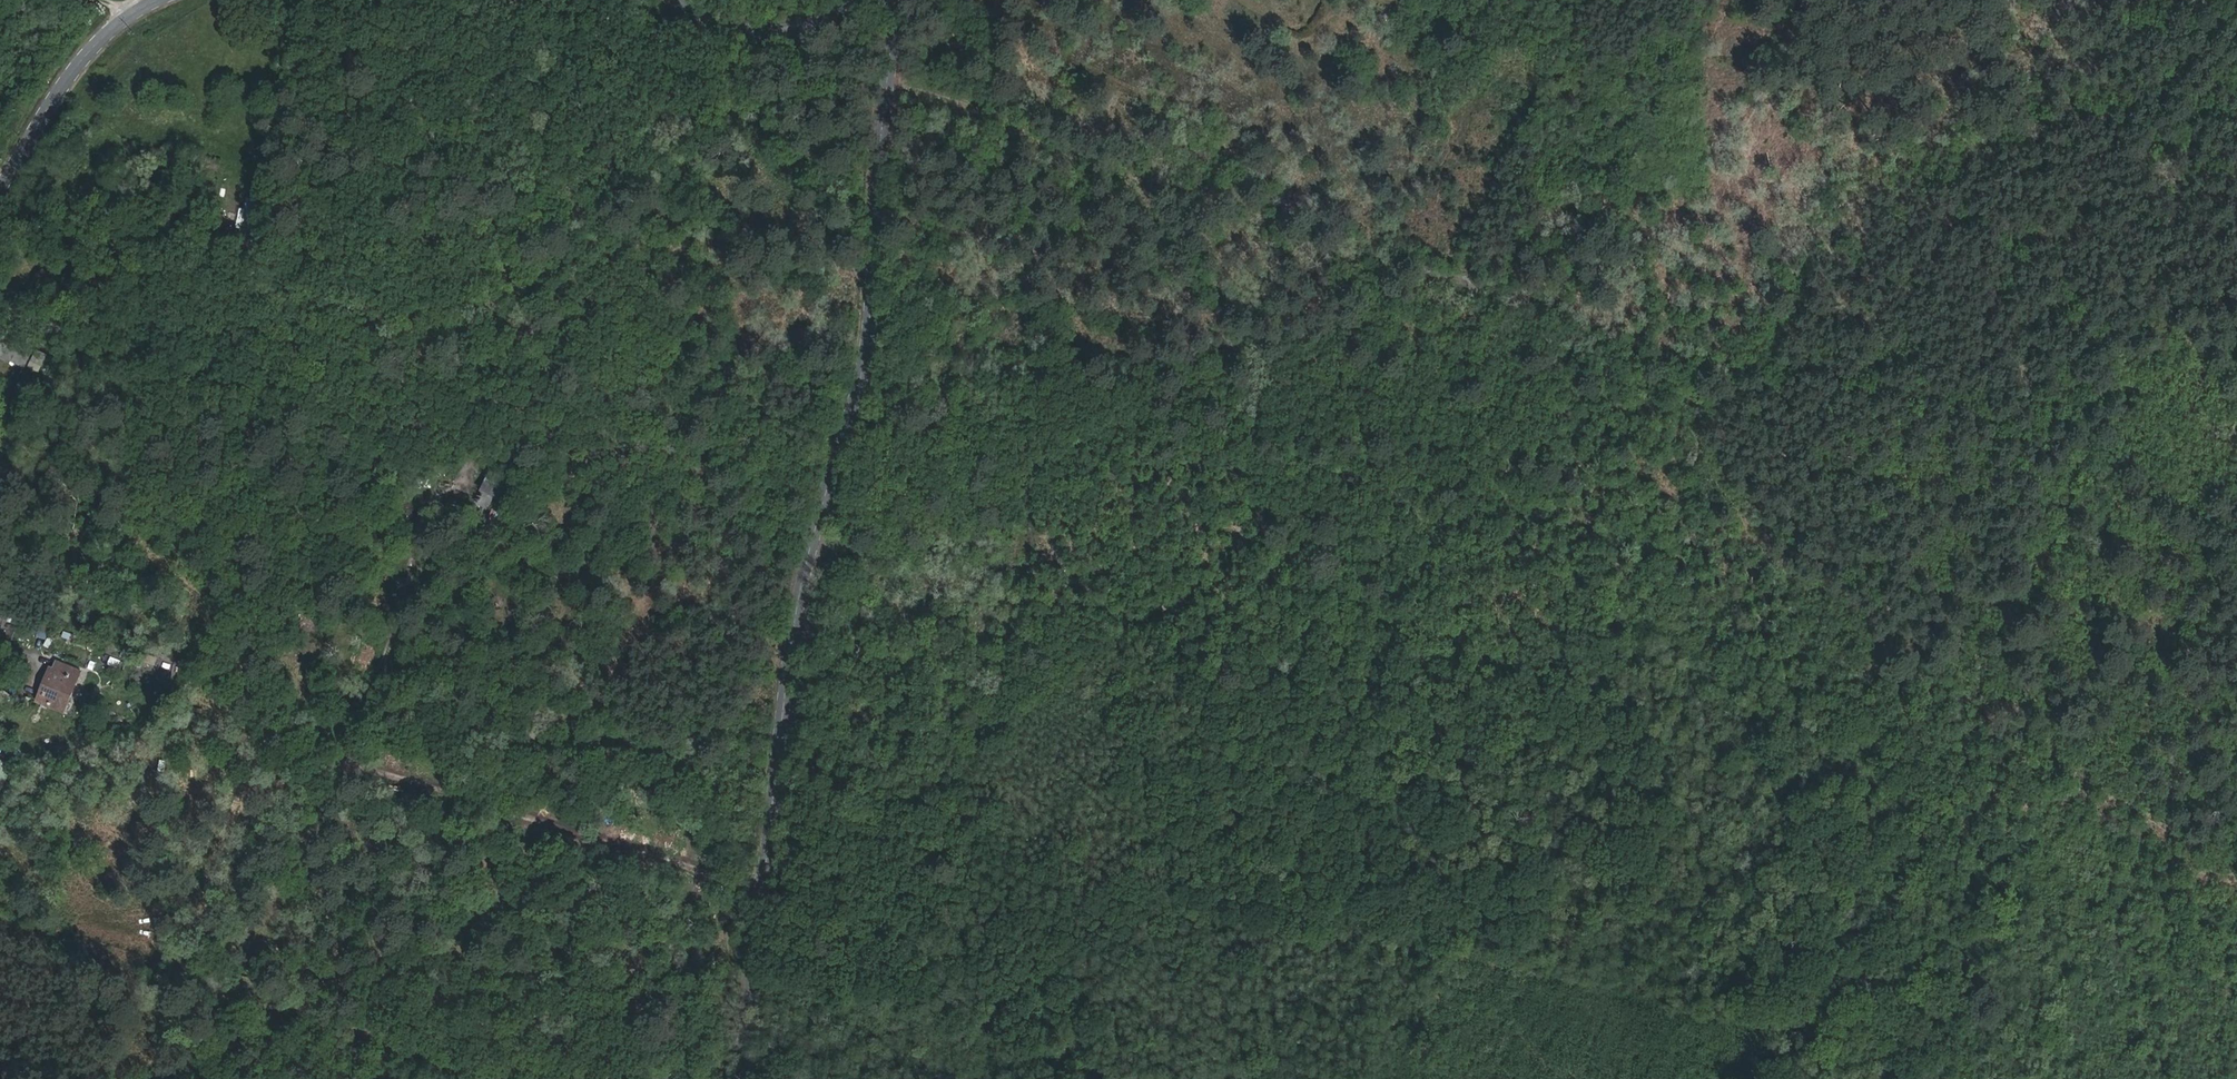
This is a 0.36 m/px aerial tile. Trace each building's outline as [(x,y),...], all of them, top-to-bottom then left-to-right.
[(259,229),(264,202),(247,198),(245,210),(255,212),(253,228),(259,229)] [(25,367),(19,383),(30,387),(38,365),(46,368),(50,356),(31,349),(32,346),(0,335),(0,358),(25,367)] [(503,513),(518,483),(508,478),(502,489),(485,482),(476,501),(503,513)] [(35,632),(39,619),(31,616),(27,630),(35,632)] [(46,694),(41,692),(38,699),(65,710),(80,671),(58,662),(55,669),(46,694)] [(51,667),(41,692),(46,694),(55,669),(51,667)] [(12,762),(0,758),(0,792),(12,762)] [(156,774),(163,775),(166,759),(159,758),(156,774)]
